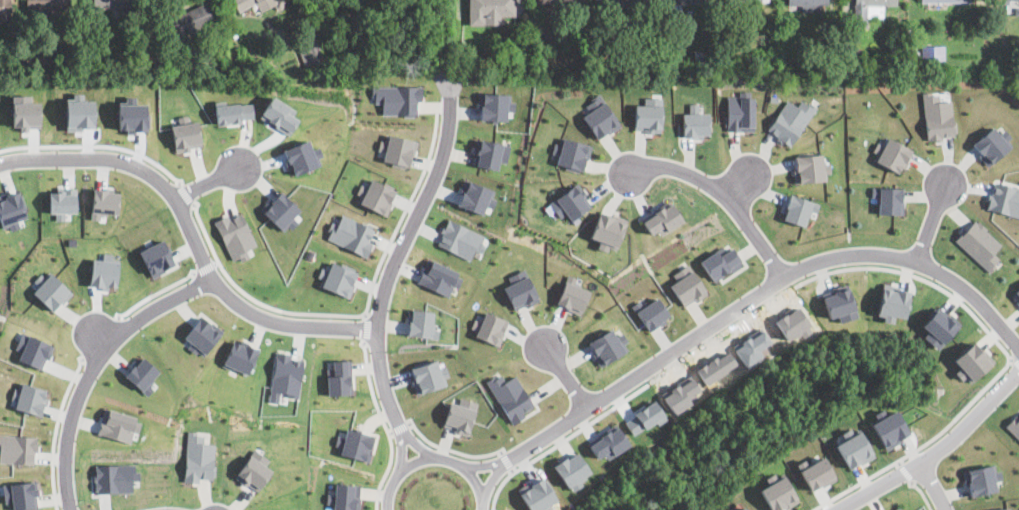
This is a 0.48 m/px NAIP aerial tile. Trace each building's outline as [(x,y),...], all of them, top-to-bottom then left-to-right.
[(10,21),(0,21),(0,13),(0,0),(10,0),(10,14),(10,21)] [(26,9),(26,0),(69,0),(69,8),(50,9),(50,16),(37,16),(37,9),(26,9)] [(93,8),(93,0),(136,0),(136,6),(93,8)] [(239,12),(231,0),(274,0),(275,2),(261,11),(256,2),(239,12)] [(275,2),(276,0),(284,0),(285,2),(283,9),(280,11),(276,10),(274,7),(275,2)] [(468,25),(468,0),(515,0),(515,16),(501,16),(501,25),(468,25)] [(671,9),(680,9),(679,2),(698,1),(698,0),(671,0),(671,9)] [(788,4),(788,0),(829,0),(829,4),(819,4),(819,10),(802,11),(802,4),(788,4)] [(855,27),(856,0),(897,0),(897,5),(884,5),(884,16),(868,16),(868,27),(855,27)] [(193,31),(165,43),(156,24),(203,2),(212,22),(193,31)] [(646,36),(638,36),(638,25),(646,25),(646,36)] [(945,59),(921,59),(921,45),(945,44),(945,59)] [(323,60),(313,64),(307,49),(318,45),(323,60)] [(695,65),(694,51),(708,51),(709,65),(695,65)] [(749,59),(749,68),(741,68),(741,59),(749,59)] [(158,68),(150,68),(150,60),(160,60),(160,68),(158,68)] [(381,114),(416,114),(416,100),(422,100),(422,85),(370,85),(370,102),(381,102),(381,114)] [(925,138),(953,137),(952,99),(938,100),(938,91),(923,91),(925,138)] [(507,93),(479,92),(478,119),(507,120),(507,93)] [(753,130),(753,92),(726,92),(727,130),(753,130)] [(620,125),(609,133),(607,130),(597,137),(582,116),(590,111),(586,105),(593,100),(591,98),(598,94),(620,125)] [(258,116),(287,134),(300,115),(270,96),(258,116)] [(662,97),(662,132),(646,132),(646,129),(635,129),(635,104),(643,104),(644,97),(662,97)] [(789,100),(797,106),(801,100),(807,105),(810,101),(817,107),(790,145),(784,141),(782,143),(777,139),(779,136),(768,128),(769,126),(767,125),(773,115),(776,117),(789,100)] [(251,101),(214,103),(215,122),(252,120),(251,101)] [(37,126),(37,103),(24,103),(24,104),(14,104),(13,125),(37,126)] [(709,113),(709,134),(702,134),(702,138),(695,138),(695,136),(683,136),(683,114),(689,114),(690,103),(698,103),(698,113),(709,113)] [(170,124),(175,151),(202,146),(196,120),(189,121),(187,114),(176,116),(178,123),(170,124)] [(147,117),(134,117),(133,129),(147,130),(147,117)] [(971,144),(989,165),(1010,146),(992,125),(971,144)] [(416,140),(385,133),(384,140),(380,139),(378,149),(384,150),(381,159),(410,166),(416,140)] [(506,163),(510,144),(477,136),(471,164),(497,169),(498,161),(506,163)] [(561,137),(591,145),(584,170),(578,169),(578,171),(565,167),(565,165),(557,163),(559,154),(552,152),(554,143),(559,144),(561,137)] [(878,142),(870,159),(899,173),(910,148),(886,137),(883,144),(878,142)] [(292,175),(317,165),(306,138),(282,149),(292,175)] [(827,180),(826,172),(830,172),(829,161),(822,162),(821,153),(792,155),(795,182),(827,180)] [(357,201),(385,215),(396,191),(370,178),(366,186),(361,183),(356,192),(360,194),(357,201)] [(486,205),(493,208),(496,199),(492,197),(494,190),(465,178),(456,204),(482,214),(486,205)] [(993,181),(986,209),(1018,217),(1018,188),(993,181)] [(577,183),(581,189),(582,188),(587,194),(584,195),(591,204),(571,219),(566,213),(560,217),(550,203),(577,183)] [(48,191),(49,212),(55,212),(55,219),(64,219),(64,212),(76,212),(75,186),(56,186),(56,191),(48,191)] [(903,201),(903,213),(878,212),(879,196),(871,196),(872,187),(901,189),(901,200),(903,201)] [(17,188),(0,193),(0,223),(2,230),(19,225),(18,219),(25,217),(17,188)] [(117,213),(119,190),(92,189),(91,218),(103,219),(103,213),(117,213)] [(300,210),(279,189),(260,208),(280,229),(300,210)] [(819,203),(816,212),(810,210),(805,226),(784,219),(786,213),(781,212),(784,204),(786,205),(790,194),(819,203)] [(654,238),(681,218),(668,199),(640,219),(654,238)] [(259,247),(239,211),(229,217),(227,213),(212,221),(233,261),(259,247)] [(325,238),(366,257),(372,244),(368,242),(374,228),(341,213),(337,223),(332,221),(325,238)] [(619,215),(618,217),(625,220),(615,249),(607,246),(606,251),(597,248),(599,240),(590,237),(600,213),(611,217),(613,213),(619,215)] [(437,244),(470,259),(472,253),(480,257),(489,236),(448,218),(437,244)] [(975,221),(977,223),(978,222),(986,229),(984,230),(1000,245),(992,253),(997,258),(992,263),(995,265),(989,272),(956,239),(960,234),(960,233),(963,229),(965,232),(975,221)] [(138,250),(150,276),(174,265),(163,239),(138,250)] [(700,260),(713,281),(743,263),(729,241),(700,260)] [(116,288),(119,261),(110,260),(110,255),(103,254),(103,259),(92,258),(89,285),(116,288)] [(458,271),(428,257),(416,281),(448,296),(453,285),(458,288),(462,278),(456,275),(458,271)] [(318,284),(350,298),(360,273),(327,259),(320,277),(321,278),(318,284)] [(702,298),(697,301),(695,298),(684,306),(671,286),(678,281),(673,274),(688,264),(707,292),(701,296),(702,298)] [(532,303),(533,304),(527,307),(526,304),(515,309),(504,287),(511,284),(508,276),(524,268),(539,299),(532,303)] [(32,292),(53,311),(71,291),(47,269),(35,282),(38,284),(32,292)] [(581,313),(590,290),(574,284),(576,277),(568,273),(556,303),(581,313)] [(876,317),(892,320),(892,315),(904,318),(909,289),(881,284),(876,317)] [(838,285),(838,287),(846,285),(852,309),(846,311),(847,318),(840,320),(839,314),(829,317),(824,295),(834,292),(833,286),(838,285)] [(1010,295),(1018,305),(1018,287),(1010,295)] [(658,297),(670,314),(664,317),(667,321),(661,325),(660,323),(649,330),(632,305),(640,300),(642,304),(647,301),(649,303),(658,297)] [(960,323),(949,313),(945,317),(934,307),(919,324),(927,331),(922,336),(935,349),(960,323)] [(408,335),(438,337),(439,323),(432,323),(433,310),(409,308),(408,335)] [(498,345),(508,320),(485,311),(482,319),(476,317),(472,327),(477,330),(475,336),(498,345)] [(191,342),(187,347),(194,354),(198,349),(204,354),(223,331),(202,313),(183,336),(191,342)] [(611,329),(616,337),(623,332),(628,340),(621,344),(625,351),(601,366),(593,354),(596,352),(589,342),(611,329)] [(52,343),(21,331),(15,348),(21,350),(18,359),(42,369),(52,343)] [(258,349),(233,339),(222,363),(248,374),(258,349)] [(970,382),(994,359),(983,347),(981,350),(971,340),(952,359),(958,366),(953,372),(960,380),(964,376),(970,382)] [(299,397),(304,359),(289,357),(290,352),(276,350),(268,401),(277,403),(279,394),(299,397)] [(124,375),(146,395),(156,385),(150,380),(159,371),(143,355),(124,375)] [(332,360),(333,367),(327,368),(328,395),(353,394),(353,375),(347,375),(346,359),(332,360)] [(443,386),(436,359),(409,366),(416,393),(443,386)] [(511,423),(525,415),(523,411),(533,405),(515,374),(505,380),(500,372),(486,381),(511,423)] [(46,388),(17,381),(13,398),(16,399),(14,408),(42,415),(47,397),(44,397),(46,388)] [(477,401),(451,395),(442,428),(468,434),(477,401)] [(633,416),(624,421),(632,434),(655,420),(657,423),(665,418),(653,399),(630,413),(633,416)] [(96,433),(130,442),(133,431),(138,432),(142,418),(103,408),(96,433)] [(882,409),(886,416),(895,410),(909,432),(884,449),(869,422),(876,418),(873,414),(882,409)] [(1016,420),(1018,417),(1018,441),(1004,426),(1013,417),(1016,420)] [(586,442),(599,461),(628,442),(615,423),(586,442)] [(834,443),(848,468),(873,455),(857,425),(841,434),(843,438),(834,443)] [(334,452),(366,461),(373,435),(346,427),(343,437),(339,435),(334,452)] [(214,443),(209,442),(210,431),(186,430),(184,481),(199,481),(200,478),(212,478),(214,443)] [(34,463),(35,435),(0,433),(0,462),(34,463)] [(264,465),(269,458),(252,448),(235,478),(257,491),(271,469),(264,465)] [(796,466),(811,491),(835,476),(821,451),(796,466)] [(568,489),(591,474),(577,452),(568,457),(567,454),(552,464),(568,489)] [(94,464),(95,492),(133,492),(132,480),(140,480),(140,470),(134,470),(134,463),(94,464)] [(963,469),(966,484),(968,496),(996,490),(990,463),(963,469)] [(798,499),(780,469),(763,479),(767,485),(759,489),(771,509),(778,509),(798,499)] [(547,504),(555,500),(543,475),(517,488),(528,509),(550,509),(547,504)] [(2,484),(4,502),(11,501),(12,509),(37,507),(34,480),(2,484)] [(335,481),(334,494),(326,493),(325,502),(333,503),(332,508),(349,509),(357,509),(360,484),(335,481)]
